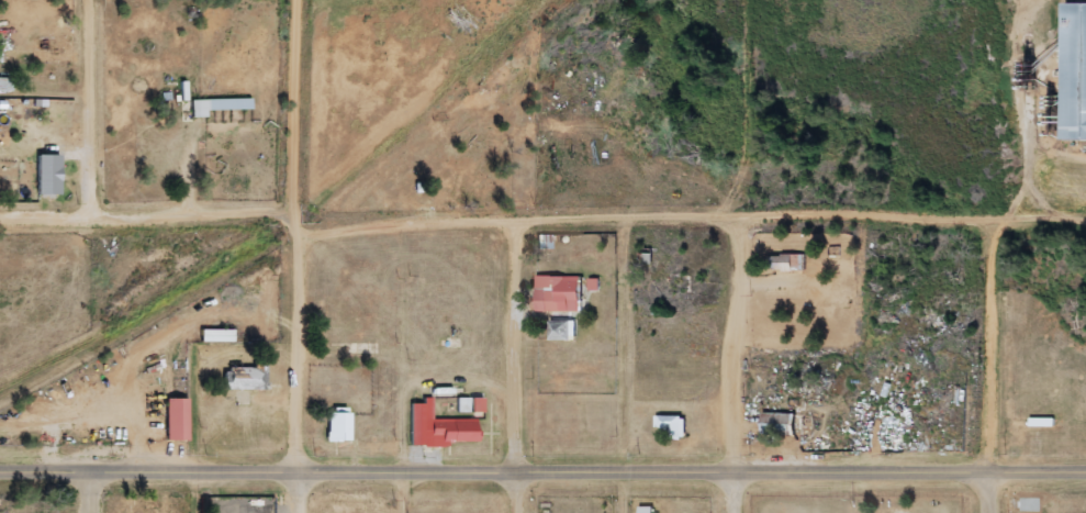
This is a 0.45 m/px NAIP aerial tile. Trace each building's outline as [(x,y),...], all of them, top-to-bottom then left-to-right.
[(1064,140),(1085,140),(1085,3),(1064,3),(1064,140)] [(192,100),(192,118),(207,117),(206,111),(251,109),(251,98),(192,100)] [(59,155),(37,155),(36,194),(58,195),(59,155)] [(807,271),(806,255),(768,256),(768,272),(807,271)] [(579,313),(580,277),(536,277),(535,312),(579,313)] [(599,292),(599,280),(589,279),(589,291),(599,292)] [(576,322),(561,322),(561,313),(552,313),(551,340),(575,340),(576,322)] [(233,342),(233,330),(201,329),(201,342),(233,342)] [(266,389),(266,366),(227,367),(228,390),(266,389)] [(411,447),(448,446),(448,442),(476,442),(476,419),(433,420),(433,398),(423,398),(423,404),(411,404),(411,447)] [(483,398),(458,399),(458,413),(484,413),(483,398)] [(188,399),(166,399),(166,441),(188,441),(188,399)] [(349,413),(326,413),(327,442),(349,442),(349,413)] [(805,415),(762,414),(762,435),(804,436),(805,415)] [(656,417),(656,431),(669,431),(669,440),(686,440),(686,418),(656,417)]
